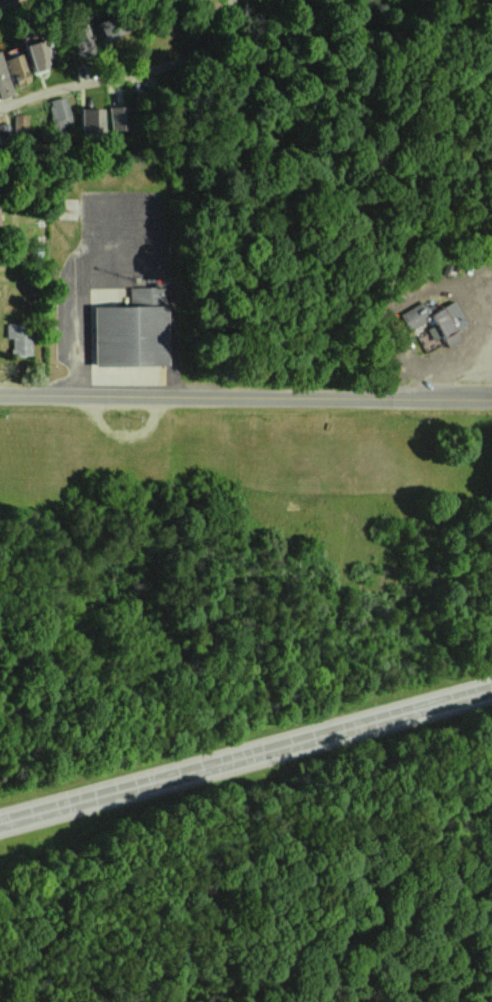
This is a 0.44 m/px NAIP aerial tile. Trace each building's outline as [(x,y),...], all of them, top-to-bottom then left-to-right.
[(94,24),(102,42),(124,33),(117,15),(94,24)] [(34,72),(52,67),(45,40),(28,44),(34,72)] [(11,76),(14,75),(17,85),(30,81),(20,48),(4,53),(11,76)] [(14,94),(0,53),(0,99),(14,94)] [(71,124),(67,97),(48,100),(53,127),(71,124)] [(122,106),(109,106),(109,130),(123,129),(122,106)] [(103,108),(82,108),(82,133),(104,133),(103,108)] [(29,114),(14,114),(14,132),(28,132),(29,114)] [(11,146),(9,123),(0,124),(0,147),(11,146)] [(169,365),(169,306),(161,306),(161,287),(130,287),(130,306),(95,306),(96,367),(169,365)] [(409,330),(431,319),(423,302),(400,313),(409,330)] [(434,312),(448,346),(463,340),(455,319),(462,316),(456,302),(434,312)] [(6,338),(11,338),(11,355),(31,355),(31,324),(6,324),(6,338)]
